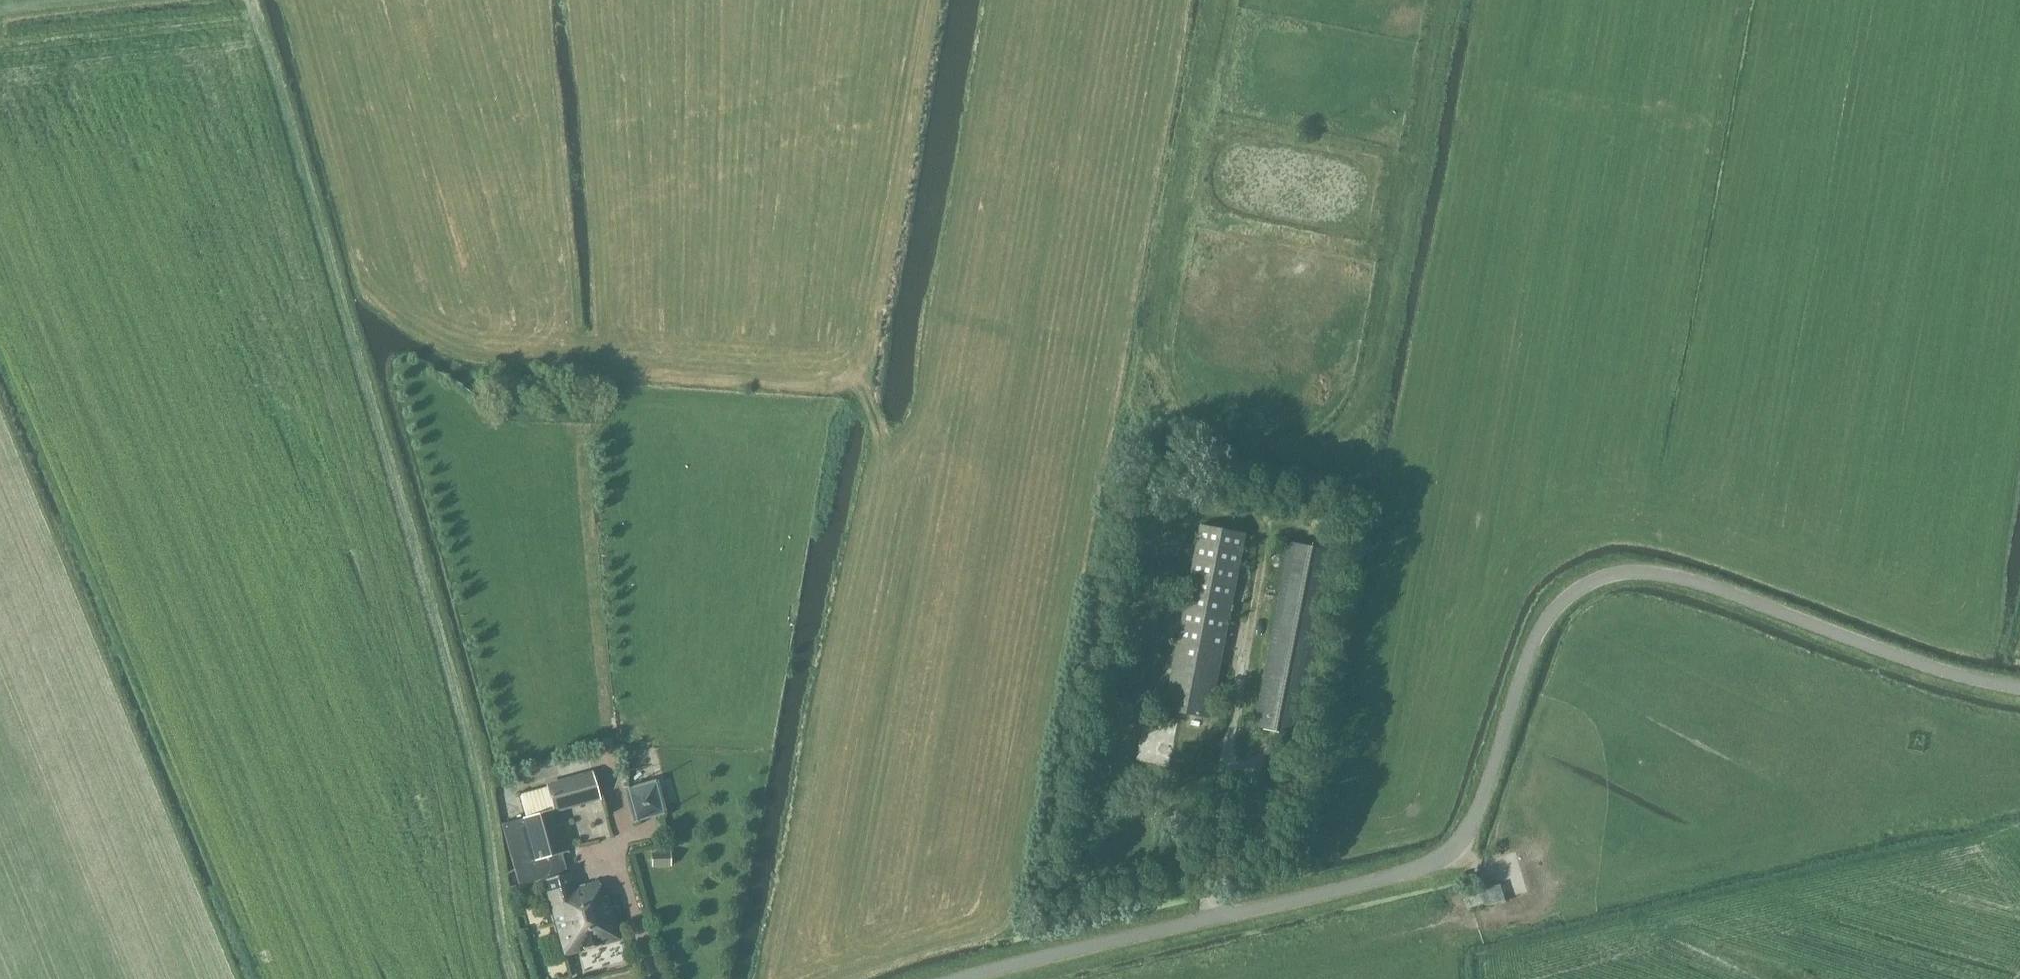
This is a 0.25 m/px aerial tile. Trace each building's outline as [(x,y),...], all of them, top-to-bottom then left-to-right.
[(1167,709),(1210,718),(1246,534),(1202,526),(1167,709)] [(1257,726),(1300,735),(1336,551),(1292,543),(1257,726)] [(1167,775),(1175,728),(1129,719),(1128,764),(1167,775)] [(539,878),(543,877),(564,956),(620,940),(607,896),(604,897),(601,885),(576,889),(572,872),(566,874),(560,855),(565,854),(556,811),(599,801),(592,772),(545,783),(546,788),(520,794),(526,817),(503,823),(519,886),(540,881),(539,878)] [(622,788),(632,823),(666,814),(657,779),(622,788)] [(671,852),(651,853),(652,868),(671,867),(671,852)]
